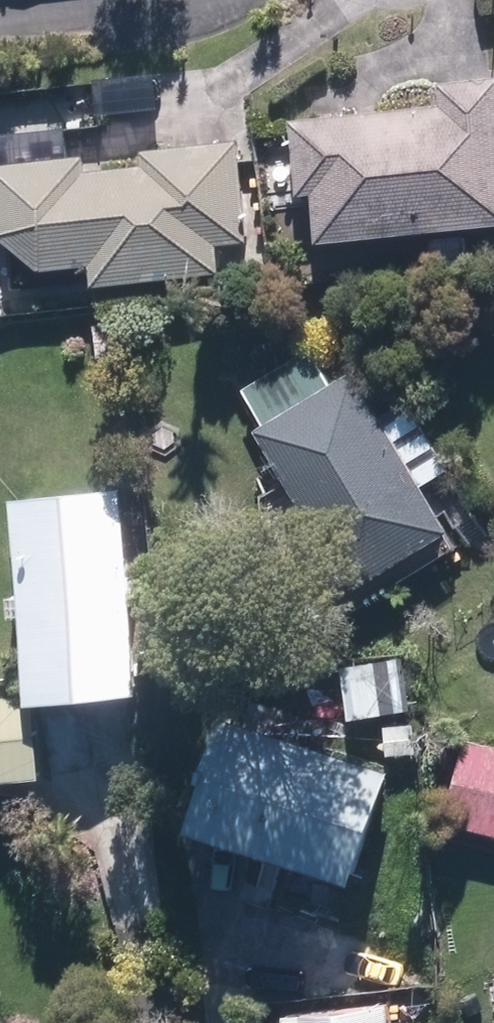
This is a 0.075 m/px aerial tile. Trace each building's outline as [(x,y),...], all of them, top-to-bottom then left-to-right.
[(493,229),(493,80),(445,86),(447,108),(297,123),(304,197),(322,196),(327,245),(493,229)] [(144,151),(146,166),(88,173),(86,158),(0,168),(0,197),(5,241),(46,273),(97,266),(100,290),(227,276),(224,246),(253,244),(242,141),(144,151)] [(262,432),(363,590),(458,530),(423,476),(435,467),(409,428),(399,435),(358,371),(336,384),(316,353),(251,393),(272,426),(262,432)] [(41,706),(147,694),(125,494),(19,506),(41,706)] [(48,782),(39,694),(0,698),(0,786),(48,782)] [(395,777),(227,721),(210,775),(216,777),(198,831),(360,885),(395,777)] [(473,752),(464,750),(447,825),(455,828),(493,838),(493,757),(473,752)] [(290,1021),(290,1022),(396,1022),(395,1009),(290,1021)]
